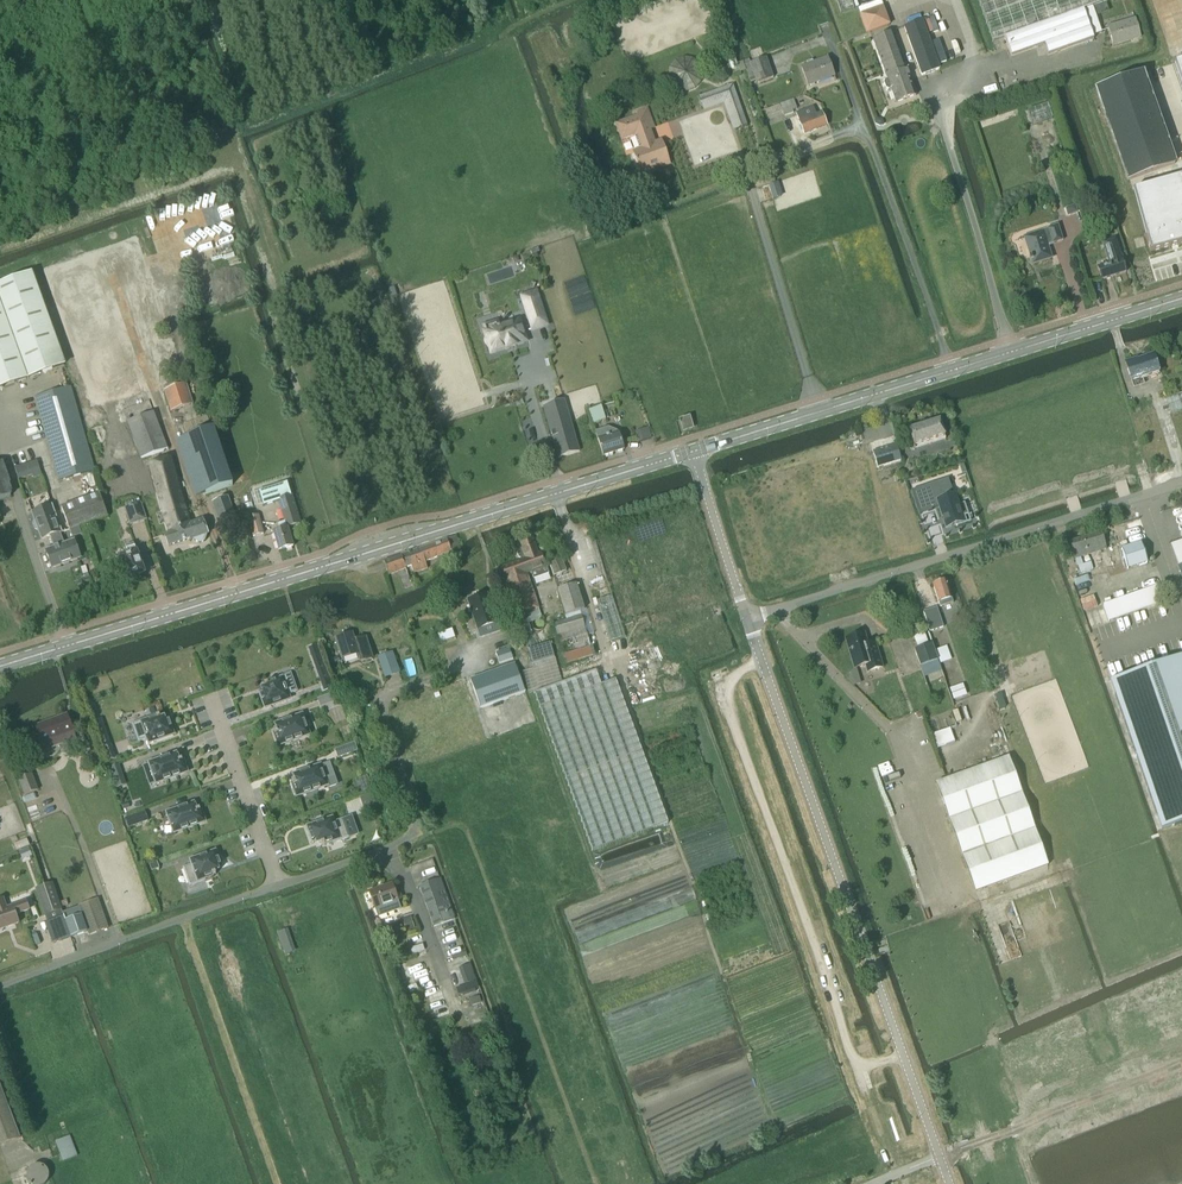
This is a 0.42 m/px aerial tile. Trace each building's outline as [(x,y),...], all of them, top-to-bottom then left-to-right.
[(840,11),(854,6),(852,0),(837,0),(840,11)] [(993,42),(1005,38),(1011,55),(1044,44),(1048,55),(1056,52),(1094,39),(1092,35),(1101,32),(1092,6),(1105,1),(1105,0),(978,0),(993,42)] [(1134,19),(1108,26),(1113,45),(1140,37),(1134,19)] [(922,20),(904,27),(921,75),(939,69),(922,20)] [(893,31),(873,38),(886,75),(906,68),(893,31)] [(749,59),(743,61),(750,83),(756,81),(757,83),(773,77),(766,57),(750,63),(749,59)] [(806,62),(807,64),(801,67),(808,85),(834,75),(827,57),(813,62),(812,60),(806,62)] [(1174,63),(1181,85),(1181,60),(1174,63)] [(885,80),(884,83),(886,88),(889,90),(891,89),(896,102),(916,95),(906,68),(886,75),(888,79),(885,80)] [(1175,163),(1143,74),(1096,91),(1128,180),(1175,163)] [(699,97),(703,109),(723,102),(725,102),(735,129),(747,125),(733,84),(699,97)] [(793,99),(780,103),(784,115),(793,112),(793,110),(797,108),(793,99)] [(821,112),(816,114),(813,106),(796,113),(804,134),(826,125),(821,112)] [(650,168),(650,171),(660,167),(659,165),(668,161),(662,142),(655,144),(649,129),(653,127),(647,109),(637,112),(639,117),(629,121),(628,120),(617,124),(622,139),(634,134),(639,150),(633,152),(640,171),(650,168)] [(876,119),(875,121),(875,124),(880,126),(882,125),(883,123),(883,121),(878,118),(876,119)] [(1133,189),(1134,194),(1143,226),(1150,251),(1165,247),(1181,242),(1181,180),(1181,176),(1133,189)] [(1075,205),(1065,208),(1068,215),(1077,212),(1075,205)] [(1118,228),(1115,219),(1108,221),(1111,230),(1118,228)] [(1057,225),(1048,228),(1048,229),(1024,237),(1033,264),(1051,258),(1047,244),(1062,240),(1057,225)] [(1101,279),(1116,274),(1125,272),(1115,238),(1102,242),(1109,263),(1097,267),(1101,279)] [(53,266),(44,270),(62,322),(92,404),(95,403),(107,399),(140,387),(110,305),(91,253),(64,263),(53,266)] [(64,365),(31,274),(0,286),(0,388),(64,365)] [(536,291),(521,296),(522,297),(529,294),(533,310),(527,312),(527,311),(526,312),(532,328),(532,329),(532,330),(547,325),(536,291)] [(484,330),(483,330),(485,338),(485,339),(484,341),(485,343),(485,345),(487,346),(488,347),(491,354),(507,349),(516,346),(527,342),(520,319),(500,325),(498,320),(483,325),(484,330)] [(1153,354),(1125,363),(1131,380),(1158,371),(1153,354)] [(186,383),(164,390),(171,411),(193,404),(186,383)] [(70,387),(34,398),(58,480),(94,469),(70,387)] [(1166,398),(1170,413),(1181,409),(1181,393),(1166,398)] [(564,400),(543,406),(558,456),(558,457),(579,451),(580,451),(578,444),(576,440),(564,400)] [(592,424),(606,419),(601,406),(588,410),(592,424)] [(129,418),(127,419),(128,421),(127,422),(141,459),(168,449),(152,412),(130,420),(129,418)] [(679,420),(683,431),(692,428),(689,417),(679,420)] [(939,420),(909,430),(914,446),(944,436),(939,420)] [(617,431),(608,427),(595,431),(603,456),(623,450),(617,431)] [(647,427),(634,431),(638,442),(651,438),(647,427)] [(213,428),(185,438),(205,494),(233,485),(213,428)] [(896,444),(873,451),(878,467),(900,460),(896,444)] [(170,457),(149,463),(156,488),(162,511),(169,509),(172,520),(165,522),(169,534),(164,536),(168,547),(189,539),(190,541),(193,540),(199,544),(205,541),(207,534),(208,534),(202,519),(190,524),(188,516),(188,515),(170,457)] [(278,500),(285,521),(277,523),(279,530),(273,532),(279,551),(294,546),(288,528),(300,524),(287,482),(259,491),(263,505),(278,500)] [(936,482),(912,490),(920,514),(932,510),(932,509),(939,506),(946,528),(956,525),(956,526),(967,523),(964,515),(968,514),(964,503),(958,505),(954,494),(941,498),(936,482)] [(61,507),(69,530),(72,537),(82,533),(79,526),(107,516),(99,493),(61,507)] [(249,495),(243,497),(246,510),(253,508),(249,495)] [(228,496),(212,502),(220,525),(236,519),(228,496)] [(130,525),(146,519),(140,503),(124,509),(130,525)] [(74,541),(64,544),(60,533),(61,532),(52,507),(32,514),(34,520),(33,523),(34,527),(38,529),(41,540),(50,537),(54,548),(46,551),(52,568),(80,558),(74,541)] [(252,536),(263,533),(258,515),(247,518),(252,536)] [(1088,555),(1106,549),(1101,532),(1082,538),(1088,555)] [(408,575),(405,568),(411,566),(413,573),(427,568),(425,562),(451,552),(450,548),(459,544),(456,535),(447,538),(383,561),(388,575),(398,572),(404,591),(413,588),(408,575)] [(538,553),(532,537),(516,543),(518,547),(517,552),(518,557),(522,559),(499,568),(505,583),(506,582),(524,634),(532,631),(529,622),(531,621),(541,618),(537,608),(538,608),(526,574),(531,572),(534,579),(549,573),(546,566),(540,552),(538,553)] [(1070,542),(1075,559),(1088,555),(1082,538),(1070,542)] [(1170,544),(1178,566),(1177,566),(1181,579),(1181,540),(1170,544)] [(1141,543),(1121,549),(1127,568),(1147,562),(1141,543)] [(136,577),(145,574),(136,552),(135,549),(134,547),(127,549),(129,555),(119,558),(127,580),(129,580),(130,580),(135,579),(136,577)] [(549,563),(554,576),(566,571),(562,559),(549,563)] [(1090,562),(1084,564),(1086,571),(1092,569),(1090,562)] [(946,580),(933,584),(940,606),(953,602),(946,580)] [(553,623),(563,655),(566,664),(593,656),(596,655),(593,646),(591,647),(579,610),(584,609),(576,584),(558,589),(565,615),(566,619),(553,623)] [(1157,586),(1103,605),(1109,622),(1163,603),(1157,586)] [(487,594),(467,600),(477,630),(497,623),(487,594)] [(930,631),(943,627),(937,607),(923,611),(930,631)] [(446,631),(438,634),(441,642),(455,638),(452,629),(446,631)] [(352,633),(335,638),(342,660),(343,660),(357,655),(359,662),(372,658),(367,641),(366,637),(357,640),(357,638),(354,639),(352,633)] [(865,665),(867,672),(883,667),(875,641),(867,644),(864,633),(846,638),(855,668),(865,665)] [(529,649),(532,659),(553,653),(550,643),(529,649)] [(931,643),(914,649),(920,666),(937,659),(931,643)] [(317,644),(308,647),(310,653),(319,677),(328,673),(320,650),(317,644)] [(951,659),(947,645),(937,649),(942,663),(951,659)] [(499,664),(513,659),(509,648),(495,653),(499,664)] [(392,651),(377,656),(380,664),(394,659),(392,651)] [(1110,681),(1161,829),(1181,822),(1181,655),(1110,681)] [(470,680),(480,708),(525,692),(514,663),(470,680)] [(596,670),(535,692),(592,850),(668,822),(616,679),(601,684),(596,670)] [(289,699),(288,694),(297,691),(290,673),(275,678),(276,680),(264,684),(265,686),(266,689),(259,692),(265,707),(289,699)] [(963,684),(950,689),(953,699),(966,694),(963,684)] [(337,691),(317,698),(320,707),(340,700),(337,691)] [(67,714),(35,725),(42,744),(73,732),(67,714)] [(277,731),(274,732),(275,733),(274,733),(278,745),(309,734),(302,714),(274,724),(277,731)] [(173,734),(168,718),(161,721),(160,718),(160,717),(159,715),(148,720),(147,718),(132,723),(138,741),(147,738),(149,743),(173,734)] [(102,718),(93,721),(101,745),(110,742),(102,718)] [(935,749),(955,742),(950,727),(930,735),(935,749)] [(354,742),(334,749),(338,758),(358,751),(354,742)] [(116,758),(112,746),(102,749),(107,761),(116,758)] [(183,760),(182,760),(182,759),(179,760),(177,753),(149,763),(156,783),(187,772),(183,760)] [(1009,756),(937,783),(976,891),(1048,865),(1009,756)] [(293,783),(292,784),(296,796),(327,785),(328,788),(338,785),(330,762),(320,766),(320,765),(293,775),(295,782),(293,783)] [(118,763),(109,766),(116,788),(126,784),(118,763)] [(38,790),(31,774),(18,779),(25,795),(38,790)] [(367,777),(358,780),(362,792),(371,789),(367,777)] [(372,793),(359,797),(364,809),(376,805),(372,793)] [(200,809),(199,809),(197,809),(194,802),(167,812),(174,832),(205,821),(200,809)] [(145,811),(125,818),(128,827),(148,820),(145,811)] [(313,842),(320,840),(321,843),(322,845),(333,841),(334,842),(349,837),(343,819),(334,822),(332,818),(307,827),(313,842)] [(27,838),(13,844),(16,851),(21,849),(30,845),(27,838)] [(215,872),(214,869),(221,867),(215,851),(190,860),(192,864),(183,868),(190,885),(205,880),(204,878),(216,874),(215,872)] [(156,862),(149,864),(152,870),(158,868),(156,862)] [(433,926),(450,920),(455,918),(441,879),(435,881),(435,880),(419,886),(433,926)] [(375,908),(378,917),(401,909),(398,900),(396,894),(392,883),(368,891),(374,908),(375,908)] [(52,884),(36,889),(45,914),(47,921),(45,922),(52,944),(55,943),(71,937),(65,920),(64,915),(63,916),(60,909),(52,884)] [(81,911),(89,934),(108,928),(99,905),(97,898),(79,905),(81,911)] [(26,901),(6,908),(3,899),(0,900),(0,931),(2,931),(4,928),(18,923),(15,914),(29,909),(26,901)] [(81,914),(65,920),(71,937),(87,932),(81,914)] [(411,917),(403,919),(406,930),(414,928),(411,917)] [(284,930),(277,933),(284,954),(292,951),(284,930)] [(476,980),(471,964),(463,967),(459,968),(464,983),(468,982),(476,980)] [(19,1137),(0,1086),(0,1144),(19,1137)] [(63,1161),(78,1155),(70,1135),(55,1141),(63,1161)]
